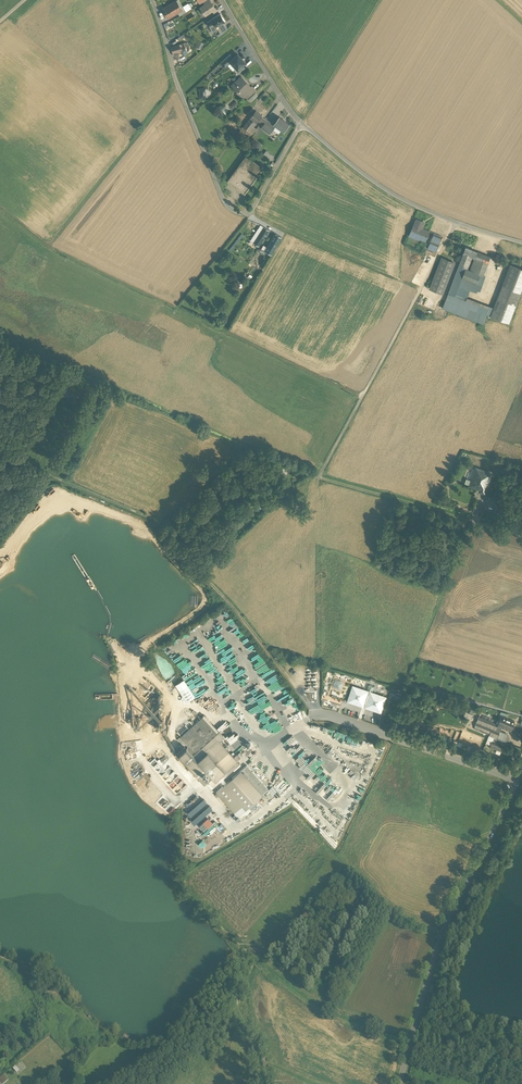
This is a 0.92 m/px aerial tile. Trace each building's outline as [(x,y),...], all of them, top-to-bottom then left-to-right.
[(182,9),(177,0),(163,9),(169,18),(178,12),(182,9)] [(210,2),(210,1),(205,4),(200,8),(205,15),(212,11),(215,8),(212,4),(212,5),(210,2)] [(220,14),(212,19),(208,21),(207,22),(208,23),(206,24),(206,25),(208,24),(209,25),(214,22),(217,27),(223,23),(225,21),(220,14)] [(223,23),(217,27),(222,34),(227,29),(223,23)] [(179,44),(171,47),(173,53),(174,52),(174,54),(177,53),(177,52),(181,51),(180,46),(179,44)] [(183,52),(175,56),(177,60),(182,57),(184,62),(188,60),(185,55),(183,52)] [(230,61),(234,58),(230,54),(220,63),(225,68),(228,65),(231,62),(230,61)] [(238,70),(243,66),(246,63),(243,60),(245,58),(243,55),(241,57),(238,54),(234,58),(230,61),(231,62),(228,65),(234,70),(236,68),(238,70)] [(236,68),(234,70),(238,75),(245,68),(243,66),(238,70),(236,68)] [(250,88),(244,81),(245,80),(241,76),(232,84),(239,92),(240,90),(244,94),(251,87),(250,88)] [(199,88),(201,97),(208,96),(206,87),(199,88)] [(251,87),(244,94),(247,98),(255,91),(251,87)] [(231,110),(226,105),(219,111),(224,117),(230,111),(231,110)] [(252,115),(250,117),(250,118),(256,122),(259,119),(262,116),(262,115),(256,110),(252,115)] [(290,124),(279,116),(273,124),(276,126),(284,132),(290,124)] [(250,118),(243,127),(247,130),(252,127),(256,122),(250,118)] [(273,124),(267,119),(261,127),(270,134),(276,126),(273,124)] [(271,160),(274,155),(266,149),(263,154),(271,160)] [(246,155),(227,181),(245,193),(263,168),(246,155)] [(425,222),(417,219),(414,225),(410,234),(425,241),(428,235),(427,235),(429,231),(422,228),(425,222)] [(269,230),(264,227),(260,233),(265,236),(269,230)] [(260,233),(253,243),(259,246),(265,236),(260,233)] [(265,251),(271,254),(282,237),(276,233),(268,247),(265,251)] [(443,237),(434,233),(428,248),(436,252),(443,237)] [(473,250),(466,247),(463,253),(464,254),(471,257),(473,250)] [(490,257),(477,252),(477,254),(474,253),(473,257),(475,257),(470,271),(480,274),(477,283),(480,284),(482,285),(486,277),(483,276),(490,257)] [(471,257),(464,254),(459,265),(460,265),(466,267),(471,257)] [(454,263),(441,258),(430,288),(443,294),(454,263)] [(460,265),(443,308),(450,311),(460,284),(462,285),(465,279),(462,278),(466,269),(466,267),(460,265)] [(510,265),(491,316),(509,323),(521,289),(521,269),(510,265)] [(466,269),(462,278),(465,279),(477,283),(480,274),(470,271),(466,269)] [(460,284),(450,311),(483,324),(490,306),(468,297),(470,290),(477,292),(478,290),(480,284),(477,283),(465,279),(462,285),(460,284)] [(442,305),(427,298),(422,308),(438,315),(442,305)] [(486,472),(477,468),(471,486),(481,489),(480,491),(485,493),(487,486),(482,484),(486,472)] [(486,472),(482,484),(487,486),(492,473),(486,472)] [(505,501),(499,499),(496,508),(502,510),(505,501)] [(186,702),(195,697),(185,679),(176,684),(186,702)] [(343,682),(335,679),(333,687),(341,690),(343,682)] [(384,698),(371,694),(371,695),(369,695),(371,691),(372,691),(374,686),(369,685),(367,689),(369,690),(367,694),(366,694),(366,692),(354,688),(350,700),(362,704),(363,702),(364,703),(364,704),(366,705),(366,703),(368,704),(367,706),(379,710),(384,698)] [(467,726),(470,727),(472,722),(474,722),(477,713),(470,710),(467,719),(469,720),(467,726)] [(218,733),(203,716),(178,739),(186,748),(183,751),(181,753),(180,754),(205,782),(211,775),(215,779),(219,776),(221,779),(232,770),(230,767),(237,760),(220,741),(224,737),(219,731),(218,733)] [(515,721),(502,716),(499,722),(497,721),(497,722),(496,725),(498,725),(502,727),(511,731),(515,721)] [(497,722),(479,717),(475,727),(490,733),(489,736),(497,739),(502,727),(498,725),(496,725),(497,722)] [(504,746),(493,741),(490,747),(502,752),(504,746)] [(269,789),(247,765),(241,770),(263,795),(269,789)] [(241,770),(225,785),(243,805),(246,809),(263,795),(241,770)] [(225,785),(216,792),(235,813),(243,805),(225,785)] [(273,795),(277,791),(272,786),(268,790),(273,795)] [(208,827),(214,823),(208,817),(203,822),(208,827)] [(0,1078),(0,1082),(1,1083),(3,1083),(9,1079),(5,1074),(0,1078)]
